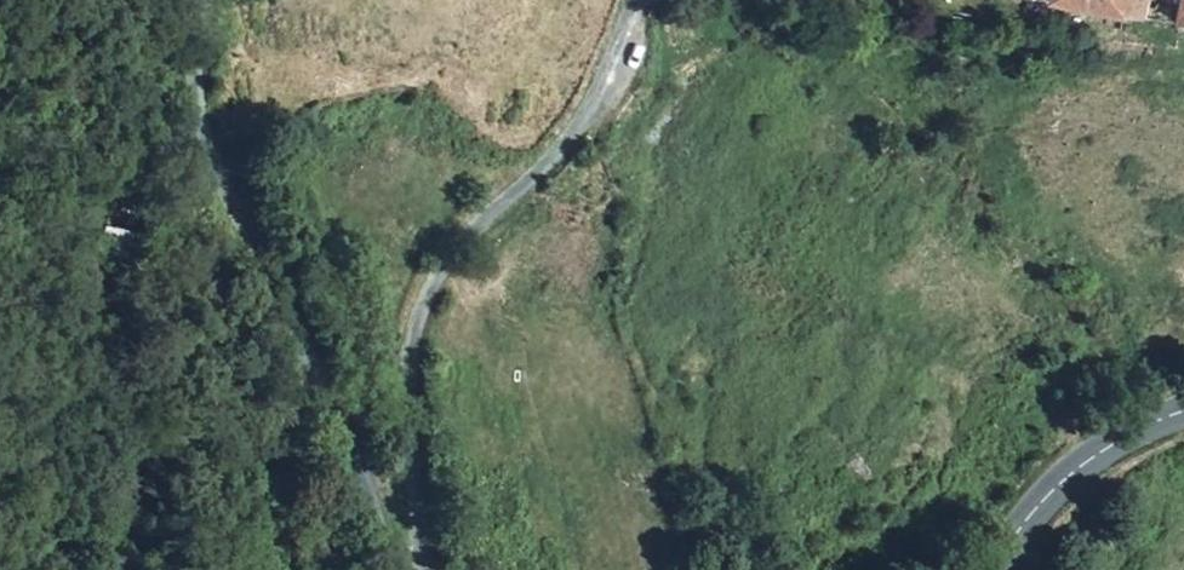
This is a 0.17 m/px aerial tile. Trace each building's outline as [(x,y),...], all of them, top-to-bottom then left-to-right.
[(1155,5),(1137,2),(1137,0),(1059,0),(1057,8),(1114,18),(1150,23),(1155,5)]
